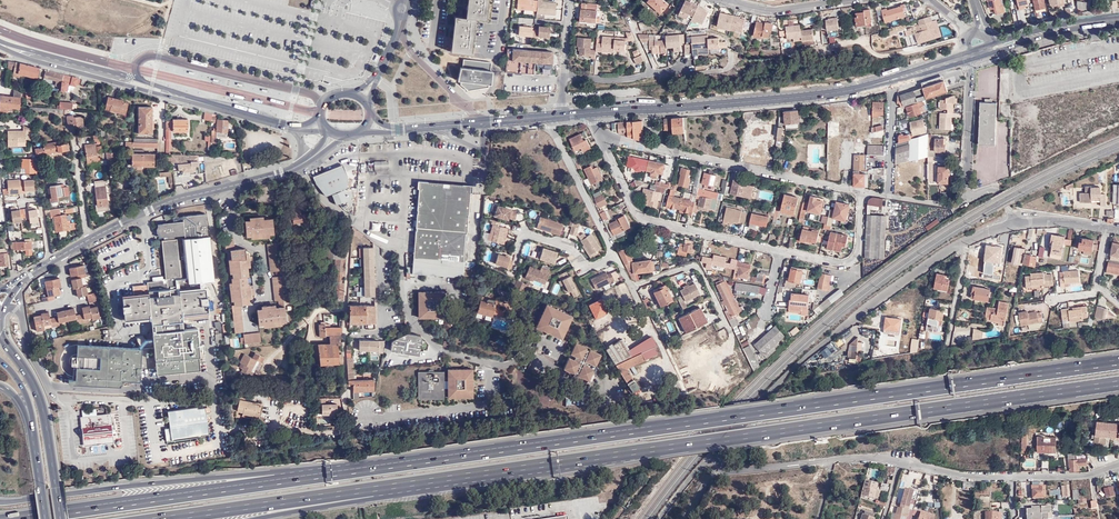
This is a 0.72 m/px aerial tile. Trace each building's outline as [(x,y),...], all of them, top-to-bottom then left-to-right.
[(451,33),(450,41),(449,50),(470,53),(475,17),(485,18),(487,0),(466,0),(466,7),(465,16),(453,15),(452,24),(451,33)] [(538,11),(538,1),(534,0),(518,0),(517,9),(538,11)] [(538,11),(537,13),(555,15),(556,3),(543,2),(543,0),(538,0),(538,1),(538,11)] [(664,0),(650,0),(649,1),(662,13),(669,4),(664,0)] [(707,10),(687,0),(686,0),(679,15),(687,19),(688,18),(692,20),(691,21),(697,23),(698,22),(703,24),(709,12),(707,11),(707,10)] [(987,0),(989,0),(991,8),(995,7),(996,13),(1005,11),(1003,5),(1001,5),(1000,0),(987,0)] [(1044,0),(1034,0),(1037,13),(1046,10),(1044,0)] [(1086,9),(1087,2),(1077,0),(1077,7),(1086,9)] [(598,4),(583,2),(581,19),(588,20),(588,21),(597,22),(597,18),(598,8),(598,4)] [(907,9),(905,4),(898,6),(899,7),(888,10),(887,8),(882,10),(886,22),(906,16),(904,10),(907,9)] [(873,25),(870,9),(864,10),(864,11),(857,12),(857,16),(856,16),(857,26),(867,24),(867,26),(873,25)] [(743,32),(744,26),(745,21),(746,19),(740,18),(741,17),(721,13),(718,27),(731,30),(731,29),(743,32)] [(767,22),(768,16),(759,15),(755,34),(764,36),(764,35),(769,36),(770,31),(772,31),(773,23),(767,22)] [(920,25),(932,21),(930,16),(918,20),(920,25)] [(829,20),(826,20),(829,37),(839,36),(838,29),(839,28),(839,25),(843,24),(842,17),(838,18),(838,17),(828,19),(829,20)] [(941,37),(936,20),(933,20),(938,35),(919,40),(917,33),(916,29),(909,31),(910,35),(915,34),(918,44),(941,37)] [(938,35),(933,20),(932,21),(920,25),(915,26),(916,29),(917,33),(919,40),(938,35)] [(650,29),(647,21),(639,23),(642,32),(650,29)] [(801,30),(800,24),(786,26),(788,38),(802,37),(803,41),(815,39),(813,29),(801,30)] [(533,26),(520,25),(520,34),(532,35),(533,26)] [(551,27),(540,26),(539,29),(535,29),(534,38),(538,39),(539,35),(550,36),(551,27)] [(632,32),(625,32),(630,41),(635,39),(632,32)] [(667,48),(674,47),(674,40),(666,38),(666,40),(650,41),(650,36),(639,34),(642,42),(650,42),(650,49),(652,49),(653,53),(668,52),(667,48)] [(580,49),(580,52),(597,54),(597,51),(591,50),(592,37),(578,35),(577,45),(578,45),(580,45),(580,49)] [(700,44),(701,49),(709,48),(728,47),(727,42),(720,43),(719,38),(709,39),(708,35),(692,37),(693,43),(700,44)] [(597,51),(602,52),(602,50),(614,51),(614,50),(620,51),(620,49),(625,49),(626,38),(603,36),(603,43),(600,43),(597,43),(597,51)] [(1042,47),(1049,44),(1047,39),(1040,41),(1042,47)] [(507,52),(506,71),(534,72),(535,64),(553,65),(553,56),(507,52)] [(636,64),(644,61),(641,55),(635,58),(634,58),(636,64)] [(459,57),(455,84),(490,87),(493,61),(459,57)] [(37,79),(40,68),(16,61),(10,60),(9,61),(15,63),(14,69),(13,72),(37,79)] [(61,87),(64,75),(47,70),(44,78),(56,81),(55,85),(61,87)] [(36,83),(37,79),(13,72),(12,77),(36,83)] [(77,80),(77,78),(64,75),(61,87),(61,89),(70,92),(74,89),(75,84),(77,80)] [(944,80),(897,96),(897,104),(903,102),(904,106),(917,102),(948,91),(944,80)] [(490,87),(455,84),(470,95),(489,96),(490,87)] [(19,109),(21,92),(14,91),(13,98),(0,96),(0,98),(0,109),(9,110),(9,108),(19,109)] [(948,109),(954,108),(954,102),(957,102),(957,97),(955,97),(955,96),(954,95),(953,95),(946,98),(946,100),(940,100),(940,109),(948,109)] [(129,102),(109,97),(106,108),(126,114),(129,102)] [(997,102),(993,102),(985,101),(981,101),(979,143),(996,144),(997,102)] [(884,102),(873,102),(872,115),(878,115),(878,113),(883,113),(884,102)] [(918,114),(917,103),(906,107),(909,117),(907,118),(908,121),(915,119),(915,116),(918,114)] [(153,107),(139,107),(139,133),(153,134),(153,107)] [(851,107),(831,107),(831,109),(833,109),(833,119),(851,119),(851,107)] [(777,120),(779,109),(771,110),(770,119),(777,120)] [(778,137),(777,141),(782,142),(784,129),(783,122),(785,122),(786,129),(800,128),(798,109),(784,111),(784,115),(781,115),(779,126),(778,137)] [(868,110),(857,110),(857,121),(868,121),(868,110)] [(954,117),(954,112),(948,112),(940,112),(940,129),(952,129),(952,117),(954,117)] [(213,116),(213,115),(205,113),(204,121),(213,122),(213,116)] [(75,116),(69,117),(70,126),(78,125),(78,126),(85,126),(84,117),(75,117),(75,116)] [(684,117),(665,119),(666,140),(669,140),(669,130),(674,130),(685,129),(684,117)] [(167,120),(167,155),(171,155),(171,149),(172,149),(173,139),(171,139),(171,130),(173,130),(174,131),(188,131),(188,120),(174,119),(174,120),(167,120)] [(229,120),(218,119),(217,131),(213,130),(212,144),(216,144),(217,137),(227,138),(227,135),(228,136),(229,120)] [(903,129),(902,124),(907,123),(906,119),(899,121),(901,129),(903,129)] [(613,129),(613,132),(631,137),(643,140),(643,121),(619,122),(619,129),(616,129),(613,129)] [(828,121),(827,171),(839,171),(839,121),(828,121)] [(921,133),(919,121),(911,123),(914,135),(921,133)] [(747,122),(745,133),(759,135),(761,123),(747,122)] [(759,135),(772,137),(774,125),(769,124),(761,123),(759,135)] [(33,133),(31,125),(24,125),(24,130),(9,130),(9,146),(18,146),(18,141),(27,142),(27,133),(33,133)] [(883,138),(884,130),(872,132),(870,133),(870,138),(883,138)] [(745,133),(744,145),(758,146),(759,141),(759,135),(745,133)] [(584,140),(581,134),(570,139),(575,150),(582,148),(584,151),(591,148),(587,139),(584,140)] [(854,137),(854,154),(854,170),(860,170),(866,169),(872,168),(872,166),(867,167),(867,154),(866,154),(864,154),(865,143),(866,143),(866,134),(854,137)] [(916,136),(912,136),(910,136),(910,135),(903,137),(903,135),(900,135),(898,140),(898,143),(916,138),(916,136)] [(896,159),(896,164),(902,162),(924,158),(921,136),(916,138),(898,143),(896,144),(896,147),(910,143),(910,147),(908,147),(908,156),(896,159)] [(928,156),(935,157),(935,151),(946,152),(946,145),(944,145),(944,139),(936,138),(936,137),(929,136),(928,156)] [(38,154),(70,150),(69,143),(66,143),(66,140),(45,142),(45,146),(37,147),(38,154)] [(758,146),(757,158),(769,159),(771,142),(759,141),(758,146)] [(896,147),(896,159),(908,156),(908,147),(910,147),(910,143),(896,147)] [(89,163),(99,162),(97,144),(86,145),(89,163)] [(742,156),(757,158),(758,146),(744,145),(742,156)] [(866,154),(867,154),(870,154),(870,147),(886,147),(885,145),(866,145),(866,154)] [(870,154),(885,155),(886,147),(870,147),(870,154)] [(117,153),(107,153),(110,175),(119,174),(117,153)] [(159,154),(132,153),(132,166),(155,167),(155,162),(159,162),(159,154)] [(198,156),(172,155),(172,156),(173,163),(173,165),(178,164),(178,170),(183,169),(183,175),(190,174),(190,172),(197,172),(197,166),(199,166),(198,156)] [(647,170),(649,160),(629,156),(627,166),(636,168),(635,169),(637,170),(640,171),(641,170),(642,169),(647,170)] [(19,172),(38,171),(38,165),(34,165),(34,158),(21,158),(21,167),(19,167),(19,172)] [(665,164),(649,160),(647,170),(652,171),(650,176),(657,178),(658,173),(662,173),(665,164)] [(353,215),(355,217),(357,213),(358,196),(350,196),(351,179),(349,179),(343,164),(313,177),(316,184),(326,196),(330,194),(334,204),(336,205),(338,203),(344,208),(349,203),(348,208),(347,211),(352,215),(353,215)] [(670,165),(665,164),(662,173),(661,178),(667,179),(670,165)] [(916,168),(914,168),(913,180),(916,180),(917,173),(922,174),(923,167),(920,166),(920,164),(917,164),(916,168)] [(584,180),(587,186),(595,183),(597,187),(605,184),(603,179),(598,167),(593,169),(591,166),(584,169),(589,177),(584,180)] [(949,183),(949,167),(939,166),(938,183),(949,183)] [(691,169),(682,167),(681,173),(682,174),(679,185),(689,187),(691,178),(689,178),(691,169)] [(914,168),(900,167),(900,168),(900,172),(899,179),(913,180),(914,168)] [(854,170),(854,186),(868,186),(869,174),(860,173),(860,170),(854,170)] [(175,187),(174,171),(160,173),(160,177),(169,176),(170,184),(171,188),(175,187)] [(719,194),(719,193),(704,189),(704,188),(714,190),(717,175),(705,172),(702,182),(700,182),(699,187),(697,195),(718,199),(719,194)] [(36,188),(35,178),(11,180),(11,186),(5,187),(5,193),(28,192),(28,189),(36,188)] [(751,199),(754,186),(738,182),(738,180),(733,179),(731,188),(727,186),(726,189),(725,192),(725,194),(730,196),(731,194),(751,199)] [(463,277),(471,185),(419,181),(412,273),(463,277)] [(107,185),(97,186),(99,204),(97,204),(98,211),(110,209),(107,185)] [(1086,192),(1084,192),(1084,202),(1092,202),(1092,200),(1092,198),(1101,197),(1101,200),(1101,206),(1105,205),(1105,194),(1101,194),(1101,187),(1092,187),(1092,185),(1086,186),(1086,192)] [(651,199),(649,205),(657,207),(658,202),(660,192),(665,193),(665,188),(657,187),(656,191),(649,189),(644,188),(643,194),(647,195),(646,198),(651,199)] [(63,198),(62,188),(52,189),(53,199),(50,199),(51,207),(60,206),(59,198),(63,198)] [(602,195),(600,191),(593,195),(599,207),(607,203),(603,195),(602,195)] [(682,199),(680,208),(684,209),(684,211),(687,212),(687,214),(692,215),(693,211),(697,195),(692,194),(685,192),(684,199),(682,199)] [(799,197),(785,194),(781,211),(795,214),(799,197)] [(716,209),(718,199),(697,195),(693,211),(697,212),(698,209),(699,205),(710,208),(716,209)] [(804,202),(800,218),(804,219),(806,209),(820,213),(824,201),(817,199),(817,197),(811,195),(809,203),(807,203),(807,201),(804,201),(804,202)] [(675,207),(680,208),(682,199),(673,197),(670,208),(675,209),(675,207)] [(869,200),(868,204),(882,206),(883,198),(873,197),(870,198),(869,200)] [(835,210),(830,210),(829,217),(827,225),(831,226),(833,217),(846,220),(850,204),(837,201),(835,210)] [(300,203),(296,203),(296,206),(292,207),(291,209),(293,216),(287,217),(288,227),(295,226),(294,223),(303,221),(303,225),(309,224),(308,213),(302,214),(300,203)] [(622,209),(619,204),(613,207),(616,212),(622,209)] [(497,206),(493,205),(492,209),(496,211),(495,216),(508,219),(509,218),(516,219),(517,212),(510,211),(511,209),(497,205),(497,206)] [(745,225),(748,212),(742,210),(741,213),(736,212),(736,209),(726,207),(723,219),(731,221),(731,223),(734,224),(735,222),(745,225)] [(28,218),(27,208),(17,209),(14,209),(14,213),(14,217),(15,222),(24,221),(24,218),(28,218)] [(34,221),(41,221),(39,210),(35,210),(31,211),(30,208),(27,208),(28,218),(28,219),(34,219),(34,221)] [(57,231),(71,229),(70,222),(69,222),(67,213),(61,214),(60,209),(51,211),(52,218),(54,217),(57,231)] [(344,220),(342,218),(341,218),(338,216),(337,215),(336,214),(330,210),(325,217),(331,222),(334,219),(337,221),(336,223),(339,226),(344,221),(343,220),(344,220)] [(613,240),(616,238),(615,235),(631,227),(625,215),(619,218),(619,219),(611,223),(609,220),(609,219),(605,211),(601,213),(613,240)] [(769,215),(765,214),(765,216),(753,213),(750,227),(756,228),(757,224),(766,226),(769,215)] [(189,278),(189,281),(212,279),(206,214),(182,216),(183,221),(184,234),(189,278)] [(269,234),(274,234),(273,218),(264,219),(263,216),(260,217),(260,215),(253,216),(253,217),(249,218),(250,220),(245,221),(246,236),(251,236),(251,238),(270,237),(269,234)] [(865,256),(865,257),(884,258),(886,216),(867,215),(865,256)] [(564,224),(541,217),(537,228),(560,235),(564,224)] [(499,226),(501,222),(493,220),(491,224),(493,224),(491,230),(495,231),(492,241),(504,244),(505,241),(507,241),(508,237),(506,236),(508,228),(499,226)] [(184,234),(183,221),(158,224),(158,226),(156,229),(157,232),(159,235),(159,237),(184,234)] [(383,222),(371,221),(371,229),(382,230),(383,222)] [(574,226),(572,225),(569,234),(576,236),(577,233),(579,227),(574,226)] [(362,237),(363,234),(357,230),(352,227),(352,235),(362,237)] [(812,241),(817,242),(818,235),(819,233),(803,229),(802,233),(797,232),(796,240),(800,242),(800,240),(805,242),(806,239),(812,241)] [(827,247),(833,248),(834,244),(840,246),(841,244),(842,245),(846,245),(848,235),(831,231),(827,247)] [(600,248),(591,234),(581,241),(585,245),(591,255),(596,251),(600,248)] [(1064,243),(1065,238),(1065,236),(1052,234),(1050,244),(1052,245),(1050,256),(1061,258),(1064,243)] [(245,248),(235,249),(234,238),(225,239),(226,250),(230,250),(231,259),(228,259),(230,274),(232,273),(233,277),(231,277),(232,282),(229,282),(231,301),(234,301),(234,306),(241,305),(250,304),(249,299),(252,298),(252,295),(253,295),(252,288),(251,288),(250,285),(248,285),(247,276),(249,276),(248,267),(250,267),(250,264),(251,263),(251,256),(249,256),(249,253),(246,253),(245,248)] [(1084,250),(1092,251),(1094,240),(1082,238),(1081,243),(1078,243),(1077,249),(1084,250)] [(180,289),(179,282),(189,281),(189,278),(178,279),(178,277),(181,277),(177,239),(162,240),(166,278),(163,279),(163,276),(156,277),(152,277),(153,281),(147,282),(147,284),(148,292),(148,294),(122,297),(123,305),(122,305),(123,312),(124,312),(125,320),(151,318),(151,319),(155,361),(200,356),(197,328),(184,329),(182,316),(182,314),(208,311),(207,303),(208,303),(207,296),(206,288),(180,291),(180,289)] [(34,242),(14,242),(14,250),(34,249),(34,242)] [(267,244),(270,272),(279,271),(276,243),(267,244)] [(694,244),(689,243),(688,244),(685,243),(683,251),(692,253),(694,244)] [(1002,246),(986,244),(984,260),(1000,262),(1002,246)] [(591,255),(585,245),(583,247),(590,258),(597,253),(596,251),(591,255)] [(364,248),(359,248),(360,257),(364,257),(373,257),(373,247),(364,247),(364,248)] [(555,263),(558,253),(544,248),(542,252),(539,251),(538,258),(555,263)] [(662,263),(663,260),(652,261),(652,260),(633,262),(630,248),(618,251),(633,280),(637,281),(637,280),(643,278),(642,273),(652,271),(653,275),(660,273),(662,263)] [(1012,266),(1022,267),(1023,250),(1013,249),(1012,266)] [(1023,263),(1035,265),(1037,255),(1036,255),(1037,250),(1033,249),(1032,254),(1030,253),(1031,252),(1026,251),(1023,263)] [(9,265),(7,252),(0,253),(0,266),(9,265)] [(509,260),(510,257),(498,254),(495,264),(507,267),(507,268),(511,269),(513,262),(509,260)] [(701,261),(707,274),(713,275),(714,273),(710,272),(711,268),(715,269),(717,260),(713,259),(713,258),(701,256),(700,259),(700,261),(701,261)] [(364,267),(374,267),(373,257),(364,257),(364,267)] [(1106,260),(1109,260),(1107,271),(1118,273),(1118,260),(1107,258),(1106,260)] [(734,279),(736,279),(737,276),(748,278),(748,280),(750,280),(751,276),(749,276),(751,267),(740,265),(740,262),(741,261),(737,261),(734,279)] [(660,273),(675,267),(674,264),(668,266),(668,264),(662,263),(660,273)] [(85,273),(83,265),(69,268),(71,276),(77,275),(85,273)] [(549,273),(550,270),(542,266),(540,270),(531,266),(525,278),(534,281),(535,279),(546,284),(550,274),(549,273)] [(784,286),(795,287),(796,282),(800,283),(801,278),(806,279),(808,270),(792,266),(790,278),(786,277),(784,286)] [(364,277),(374,277),(374,267),(364,267),(364,277)] [(764,275),(770,275),(770,273),(768,273),(769,269),(761,268),(761,270),(756,269),(755,275),(757,275),(756,278),(752,277),(751,281),(762,283),(764,275)] [(1065,283),(1069,282),(1080,281),(1079,270),(1060,271),(1060,278),(1061,287),(1065,286),(1065,283)] [(566,271),(558,275),(558,276),(560,280),(558,281),(561,286),(564,284),(568,292),(570,291),(573,297),(579,294),(569,275),(568,275),(566,271)] [(1043,271),(1030,272),(1030,274),(1025,275),(1026,287),(1040,285),(1040,283),(1044,283),(1044,285),(1053,284),(1052,273),(1044,274),(1043,271)] [(607,274),(606,272),(591,280),(596,290),(615,280),(611,273),(607,274)] [(83,286),(81,278),(86,277),(85,273),(77,275),(78,278),(71,280),(73,289),(76,288),(83,286)] [(830,284),(832,275),(821,273),(818,288),(830,291),(831,284),(830,284)] [(945,276),(938,274),(939,289),(947,290),(950,280),(944,279),(945,276)] [(278,301),(284,300),(283,294),(281,276),(272,277),(275,301),(278,301)] [(365,287),(374,286),(374,277),(364,277),(365,287)] [(61,286),(59,278),(45,281),(46,289),(58,286),(61,286)] [(736,325),(739,323),(736,316),(733,318),(732,315),(737,313),(739,312),(736,307),(738,305),(734,297),(732,298),(723,281),(722,279),(715,282),(723,297),(721,298),(724,303),(726,302),(729,308),(725,310),(733,327),(736,325)] [(514,288),(524,292),(527,285),(517,280),(514,288)] [(732,298),(734,297),(726,280),(723,281),(732,298)] [(703,287),(699,281),(695,283),(695,282),(690,285),(689,283),(683,286),(684,288),(680,290),(686,301),(701,293),(698,289),(703,287)] [(760,286),(736,282),(735,289),(759,293),(760,286)] [(122,295),(122,297),(148,294),(148,292),(147,284),(133,286),(133,294),(122,295)] [(665,284),(658,287),(658,290),(654,292),(658,300),(661,299),(664,305),(673,300),(665,284)] [(988,301),(991,289),(974,285),(971,297),(988,301)] [(60,294),(58,286),(46,289),(48,296),(43,298),(43,301),(54,299),(53,296),(60,294)] [(96,296),(95,292),(88,294),(86,286),(83,286),(76,288),(78,297),(80,296),(87,294),(88,298),(96,296)] [(365,296),(374,296),(374,295),(374,286),(365,287),(365,296)] [(832,304),(844,294),(840,289),(828,298),(832,304)] [(444,292),(418,292),(419,317),(445,317),(444,292)] [(292,303),(290,293),(283,294),(284,300),(278,301),(279,305),(284,304),(292,303)] [(792,293),(791,299),(791,306),(802,308),(801,311),(801,314),(807,315),(809,294),(792,293)] [(678,297),(683,308),(687,306),(681,295),(678,297)] [(477,312),(492,316),(493,313),(503,316),(505,309),(494,306),(495,304),(495,303),(495,302),(494,300),(488,298),(487,299),(486,301),(480,300),(477,312)] [(589,304),(596,318),(605,314),(606,311),(606,309),(601,298),(589,304)] [(643,300),(648,310),(653,308),(648,298),(643,300)] [(791,299),(790,299),(789,309),(801,311),(802,308),(791,306),(791,299)] [(814,310),(818,315),(831,304),(827,299),(814,310)] [(511,311),(513,304),(511,304),(496,300),(495,302),(495,303),(495,304),(494,306),(505,309),(511,311)] [(987,306),(986,316),(991,317),(991,319),(991,320),(993,320),(1006,322),(1010,303),(999,301),(998,308),(987,306)] [(572,316),(547,304),(536,326),(562,338),(572,316)] [(90,308),(89,305),(89,306),(82,307),(83,314),(79,315),(81,323),(85,322),(85,323),(93,321),(92,319),(90,308)] [(244,332),(241,305),(234,306),(232,306),(235,333),(244,332)] [(376,305),(348,305),(347,324),(350,324),(350,328),(354,328),(354,323),(376,323),(376,305)] [(739,312),(737,313),(738,315),(744,313),(741,306),(739,307),(738,305),(736,307),(739,312)] [(100,318),(97,306),(90,308),(92,319),(100,318)] [(257,310),(259,325),(264,324),(264,327),(282,325),(282,322),(287,322),(285,306),(279,307),(276,307),(276,306),(262,308),(262,309),(257,310)] [(1064,309),(1065,319),(1068,318),(1069,318),(1070,321),(1083,319),(1082,317),(1087,316),(1086,306),(1078,307),(1078,309),(1072,310),(1068,310),(1068,308),(1064,309)] [(699,309),(698,307),(696,308),(703,323),(707,321),(700,308),(699,309)] [(76,315),(74,309),(74,308),(65,310),(67,320),(76,319),(77,322),(78,324),(81,323),(79,315),(76,315)] [(703,323),(696,308),(678,317),(685,331),(695,326),(696,327),(703,323)] [(943,315),(942,310),(931,308),(929,317),(927,328),(928,328),(928,331),(933,333),(934,328),(937,329),(938,325),(941,326),(943,318),(943,315)] [(67,320),(65,310),(56,312),(57,317),(54,318),(56,326),(60,325),(59,322),(67,320)] [(1042,311),(1037,312),(1028,314),(1028,312),(1028,311),(1019,313),(1019,314),(1021,323),(1021,325),(1029,323),(1030,329),(1041,327),(1040,321),(1044,320),(1042,311)] [(56,326),(54,318),(50,319),(49,312),(41,313),(42,315),(44,325),(51,324),(52,327),(56,326)] [(623,316),(626,322),(628,320),(631,319),(629,313),(623,316)] [(44,325),(42,315),(37,316),(33,317),(37,331),(45,329),(45,328),(44,325)] [(886,321),(884,332),(899,335),(902,319),(886,317),(882,317),(881,321),(886,321)] [(631,319),(628,320),(632,329),(637,326),(633,318),(631,319)] [(1060,328),(1063,328),(1063,330),(1069,329),(1069,327),(1069,323),(1068,323),(1068,318),(1065,319),(1062,319),(1062,322),(1060,322),(1061,324),(1060,324),(1060,328)] [(320,324),(320,337),(326,336),(326,335),(328,334),(329,335),(342,334),(342,326),(326,327),(326,322),(323,322),(323,324),(320,324)] [(785,336),(775,326),(755,344),(767,358),(777,348),(776,348),(780,344),(779,342),(785,336)] [(718,339),(729,334),(727,329),(716,334),(718,339)] [(260,332),(243,334),(244,337),(244,343),(261,341),(260,332)] [(222,342),(222,333),(215,333),(215,337),(211,337),(212,342),(216,342),(216,343),(217,343),(221,342),(222,342)] [(419,355),(422,337),(421,336),(421,335),(407,333),(394,339),(392,342),(391,350),(419,355)] [(330,344),(310,344),(310,354),(314,355),(319,354),(320,364),(343,362),(343,359),(343,355),(342,353),(339,353),(338,344),(341,344),(341,340),(342,339),(342,334),(329,335),(330,344)] [(632,355),(655,341),(652,335),(628,350),(632,355)] [(858,346),(859,337),(857,337),(850,344),(850,345),(852,345),(858,346)] [(834,341),(837,347),(843,344),(840,338),(834,341)] [(654,347),(657,345),(655,341),(632,355),(628,350),(621,339),(605,349),(616,366),(654,347)] [(383,354),(383,342),(358,342),(358,354),(383,354)] [(832,342),(823,348),(827,352),(835,346),(832,342)] [(595,365),(600,354),(590,349),(589,350),(586,349),(586,348),(576,343),(571,353),(575,355),(573,360),(569,358),(564,368),(574,373),(575,372),(579,373),(578,375),(588,379),(593,369),(585,365),(587,361),(595,365)] [(138,347),(77,345),(77,355),(77,357),(76,365),(76,367),(75,379),(75,384),(120,386),(121,384),(122,384),(122,380),(140,381),(142,348),(138,347)] [(755,372),(760,367),(750,345),(743,348),(753,368),(755,372)] [(753,368),(743,348),(743,347),(742,346),(739,348),(749,369),(753,368)] [(616,366),(634,395),(640,392),(626,369),(657,354),(654,347),(616,366)] [(253,370),(255,371),(256,371),(261,361),(263,362),(266,357),(256,352),(253,357),(245,354),(240,363),(244,365),(241,373),(249,377),(253,370)] [(200,356),(155,361),(157,373),(201,368),(200,356)] [(428,371),(418,371),(418,398),(419,398),(420,399),(430,399),(431,398),(431,396),(434,396),(434,398),(435,399),(436,399),(438,399),(439,399),(440,398),(445,398),(444,371),(435,371),(434,370),(433,369),(432,369),(431,369),(430,369),(429,370),(428,371)] [(472,369),(448,369),(448,397),(473,397),(472,369)] [(374,380),(348,380),(349,385),(354,385),(354,391),(367,391),(374,391),(374,380)] [(246,401),(248,394),(241,392),(238,392),(235,401),(240,402),(238,410),(245,412),(245,414),(255,416),(256,412),(261,413),(263,406),(252,403),(252,402),(246,401)] [(653,396),(654,401),(680,396),(679,392),(653,396)] [(325,400),(315,400),(317,414),(322,413),(322,415),(326,415),(337,415),(336,403),(326,403),(325,400)] [(96,416),(96,408),(82,410),(82,417),(80,417),(83,446),(114,443),(111,414),(96,416)] [(202,437),(209,437),(206,418),(205,410),(197,411),(197,409),(168,413),(172,443),(202,439),(202,437)] [(1115,439),(1115,437),(1118,437),(1118,440),(1118,441),(1118,425),(1095,423),(1093,447),(1101,448),(1102,444),(1105,445),(1105,439),(1102,439),(1103,436),(1111,437),(1111,439),(1115,439)] [(1044,451),(1055,452),(1056,437),(1037,437),(1037,452),(1044,451)] [(1074,453),(1067,453),(1070,471),(1078,471),(1078,467),(1078,465),(1081,465),(1086,465),(1086,459),(1075,459),(1074,453)] [(870,480),(865,479),(861,496),(878,500),(880,493),(875,491),(876,486),(878,487),(879,484),(869,481),(870,480)] [(889,492),(892,481),(887,480),(886,484),(887,484),(887,486),(881,484),(880,489),(889,492)] [(1045,490),(1045,487),(1039,487),(1039,485),(1030,485),(1030,489),(1032,489),(1032,498),(1045,498),(1044,490),(1045,490)] [(1104,487),(1105,497),(1116,495),(1114,485),(1104,487)] [(1079,504),(1087,502),(1086,498),(1079,499),(1078,492),(1073,492),(1074,501),(1078,501),(1079,504)] [(915,498),(909,496),(907,503),(912,505),(915,498)] [(1052,506),(1030,507),(1030,509),(1026,509),(1026,518),(1053,518),(1052,506)] [(900,508),(899,514),(892,513),(891,518),(906,518),(908,509),(900,508)]
